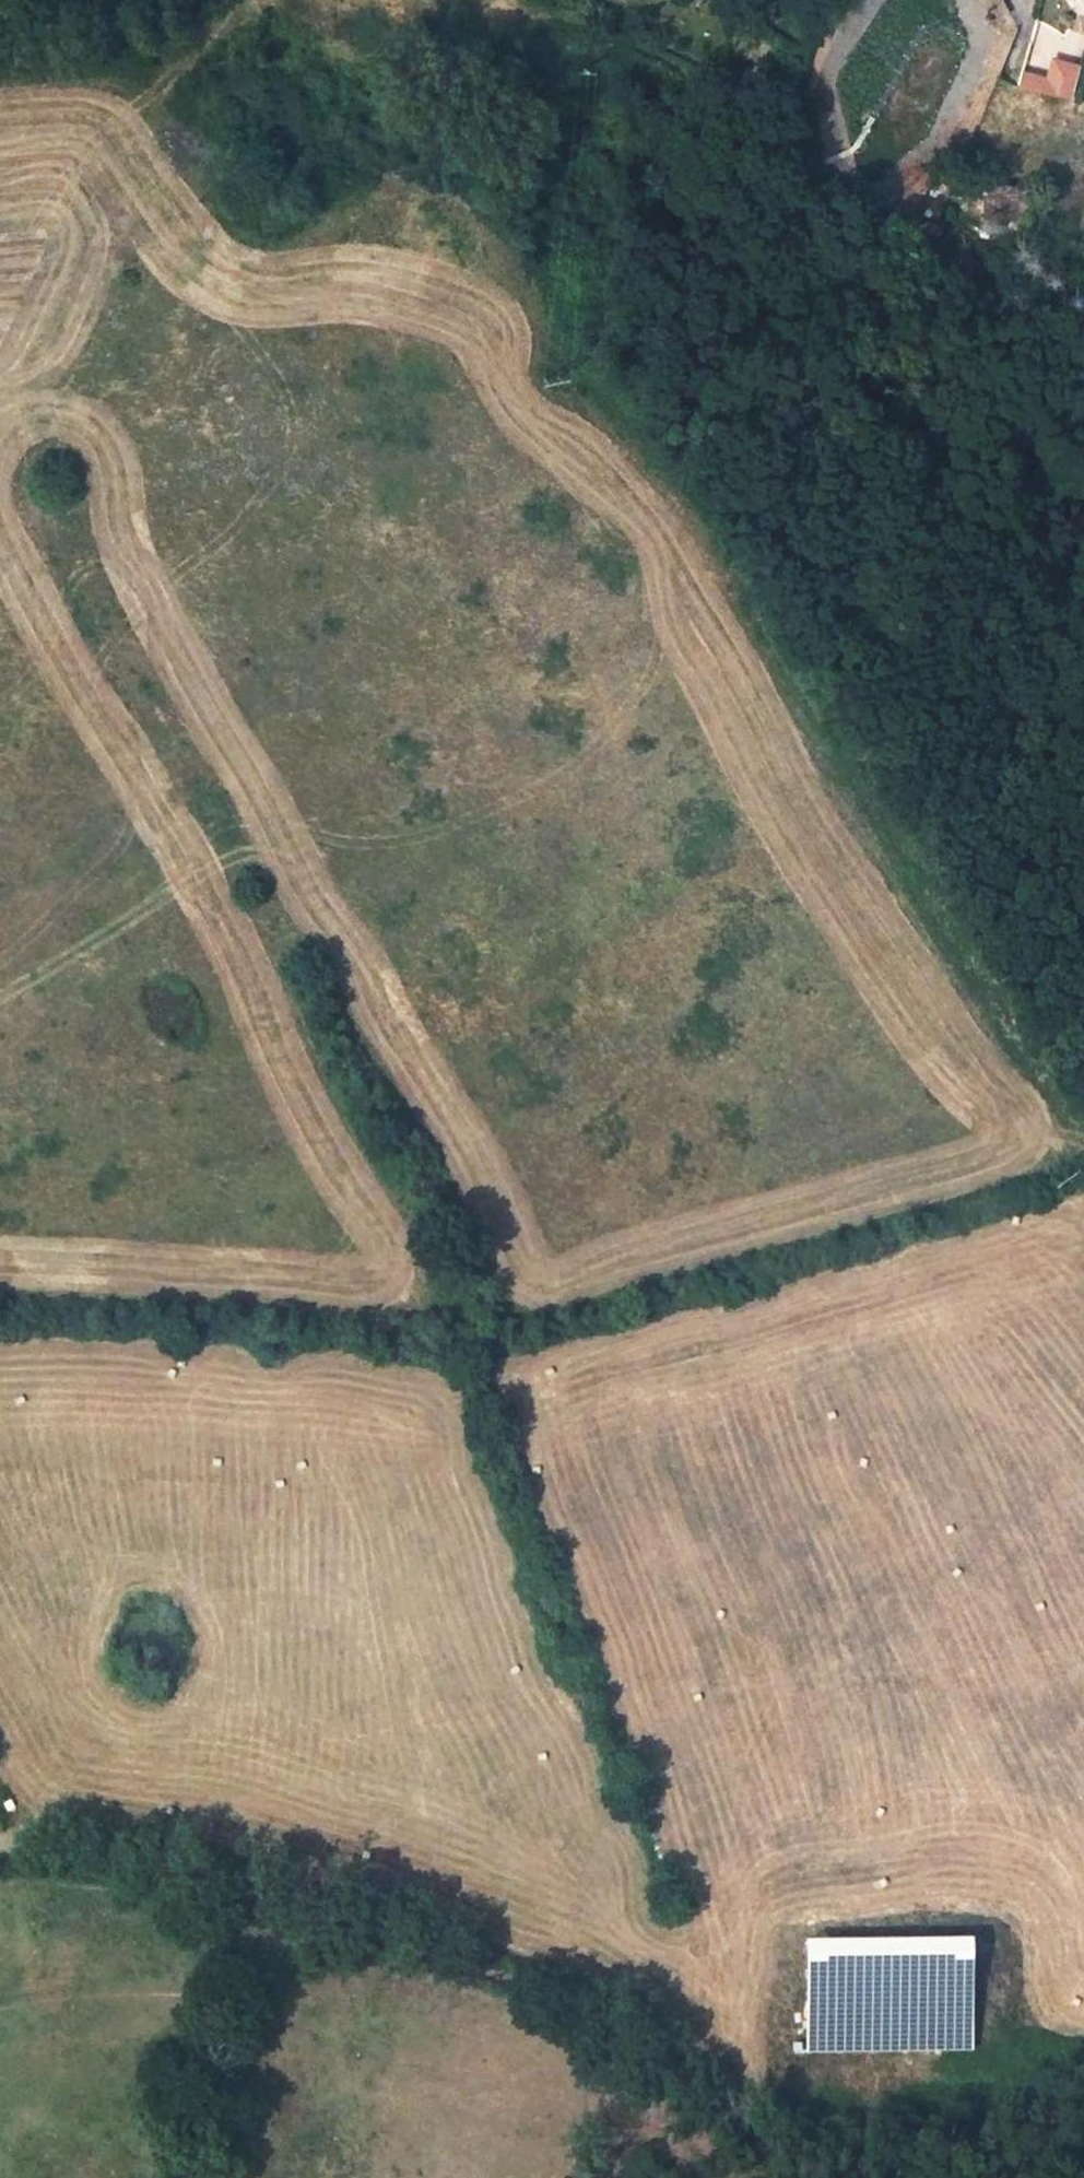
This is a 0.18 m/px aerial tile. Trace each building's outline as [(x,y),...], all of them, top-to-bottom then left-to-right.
[(1011,113),(1050,123),(1059,92),(1031,85),(1027,100),(1015,97),(1011,113)]
